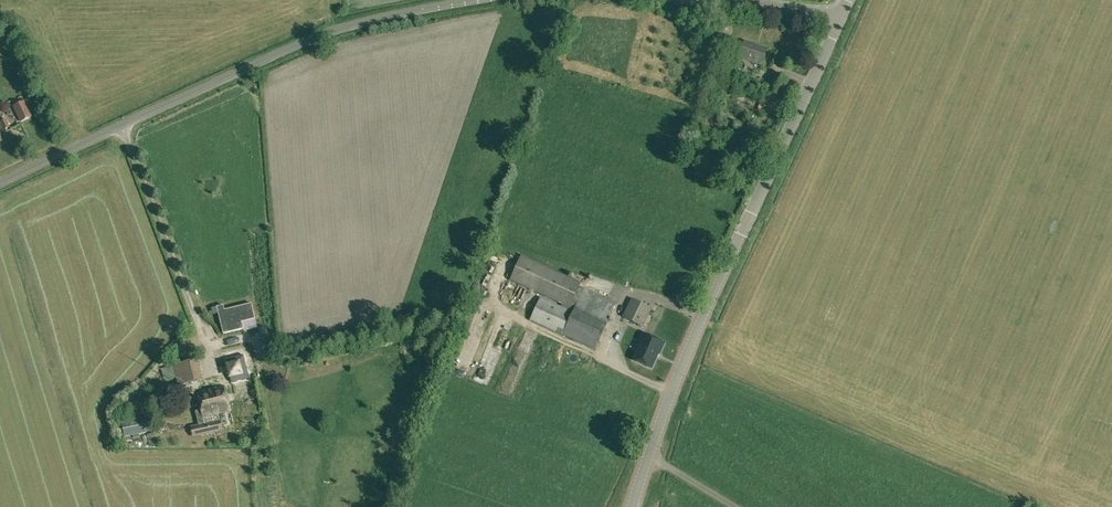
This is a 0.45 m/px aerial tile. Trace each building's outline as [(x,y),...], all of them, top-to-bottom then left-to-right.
[(744,42),(739,57),(762,65),(767,49),(744,42)] [(774,73),(767,91),(781,96),(788,79),(774,73)] [(32,117),(23,101),(14,106),(22,121),(32,117)] [(0,122),(4,130),(10,127),(6,119),(0,122)] [(562,304),(561,306),(541,297),(530,321),(595,350),(616,303),(580,286),(582,282),(521,255),(509,281),(562,304)] [(652,308),(632,298),(622,317),(642,328),(652,308)] [(216,307),(223,334),(243,329),(242,322),(255,319),(251,304),(224,310),(223,305),(216,307)] [(664,343),(645,334),(633,360),(651,368),(658,353),(659,353),(664,343)] [(225,359),(231,383),(249,379),(243,355),(225,359)] [(196,360),(183,363),(189,383),(201,380),(196,360)] [(189,383),(183,363),(174,366),(179,386),(189,383)] [(191,427),(194,437),(223,430),(221,420),(218,421),(216,415),(219,414),(218,413),(229,410),(224,386),(198,393),(204,418),(206,417),(207,424),(201,425),(191,427)] [(125,435),(146,431),(145,428),(151,427),(149,417),(122,422),(125,435)]
